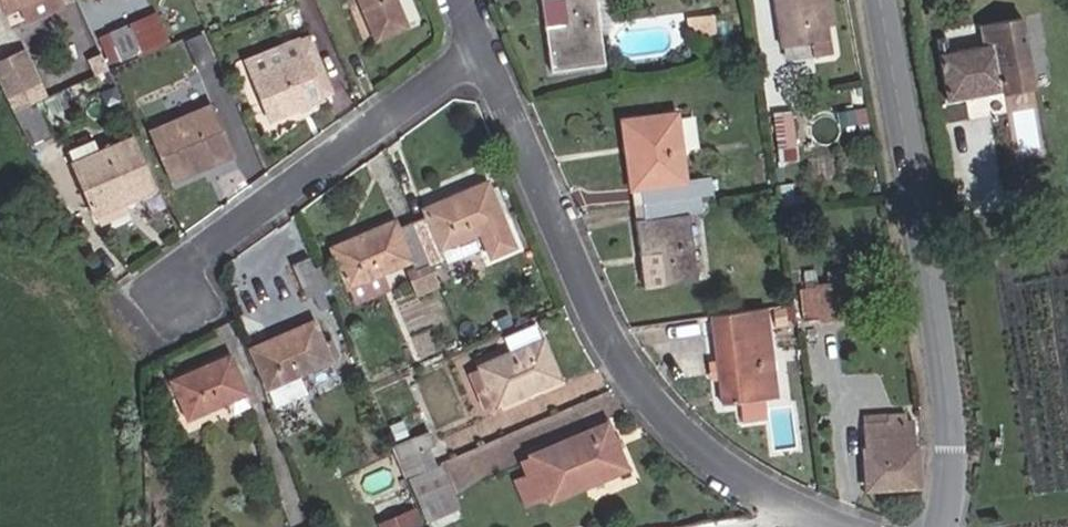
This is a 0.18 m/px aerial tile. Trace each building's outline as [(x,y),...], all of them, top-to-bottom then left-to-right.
[(60,0),(1,0),(7,14),(25,6),(32,21),(63,7),(60,0)] [(377,38),(406,26),(396,0),(360,0),(377,38)] [(604,65),(595,0),(560,0),(564,24),(546,27),(552,71),(604,65)] [(827,26),(823,0),(774,0),(780,48),(810,44),(812,57),(831,55),(827,26)] [(834,25),(831,0),(823,0),(827,26),(834,25)] [(139,56),(170,43),(158,14),(128,27),(138,52),(139,56)] [(713,14),(686,18),(689,37),(716,33),(713,14)] [(1002,94),(1035,89),(1023,20),(981,27),(984,45),(949,51),(946,36),(935,38),(945,101),(1001,92),(1002,94)] [(108,63),(138,52),(128,27),(99,39),(108,63)] [(198,69),(216,61),(204,32),(186,40),(198,69)] [(0,66),(0,71),(12,97),(42,83),(28,53),(0,66)] [(316,95),(329,90),(313,53),(301,58),(300,55),(255,74),(273,118),(317,99),(316,95)] [(30,144),(50,134),(35,102),(14,111),(30,144)] [(171,181),(232,155),(211,104),(150,131),(171,181)] [(711,176),(688,179),(678,110),(618,117),(628,192),(639,190),(641,204),(702,195),(713,194),(711,176)] [(855,126),(853,112),(838,114),(840,128),(855,126)] [(779,161),(797,159),(791,113),(774,116),(779,161)] [(93,209),(155,183),(137,140),(101,156),(93,137),(68,148),(93,209)] [(782,187),(795,188),(795,177),(783,176),(782,187)] [(424,216),(412,221),(412,222),(429,265),(445,259),(446,263),(478,250),(473,235),(480,232),(492,258),(515,248),(487,183),(450,199),(452,205),(443,209),(441,203),(422,211),(424,216)] [(644,288),(698,281),(689,214),(704,212),(702,195),(641,204),(643,219),(635,220),(644,288)] [(350,241),(331,249),(354,303),(386,290),(380,274),(410,261),(422,291),(439,285),(429,265),(412,222),(412,221),(400,226),(397,221),(359,238),(361,243),(353,247),(350,241)] [(320,311),(330,307),(308,258),(291,264),(306,299),(313,296),(320,311)] [(802,320),(857,314),(854,282),(798,288),(802,320)] [(723,399),(774,392),(764,307),(713,315),(723,399)] [(313,323),(252,349),(277,408),(308,395),(299,374),(330,361),(313,323)] [(497,406),(559,379),(536,324),(504,338),(511,354),(480,367),(489,389),(480,392),(486,406),(496,403),(497,406)] [(230,357),(173,382),(188,418),(228,401),(233,414),(250,407),(230,357)] [(866,488),(916,486),(912,421),(906,421),(905,413),(886,413),(887,421),(862,422),(866,488)] [(862,422),(887,421),(886,413),(862,414),(862,422)] [(547,491),(551,500),(627,469),(609,425),(531,457),(542,482),(536,484),(539,494),(547,491)] [(394,447),(400,460),(436,445),(430,431),(394,447)] [(407,478),(437,465),(431,450),(401,463),(407,478)] [(425,519),(459,506),(442,466),(408,480),(425,519)] [(592,498),(638,481),(634,469),(588,486),(592,498)] [(401,514),(375,525),(376,526),(407,526),(401,514)]
